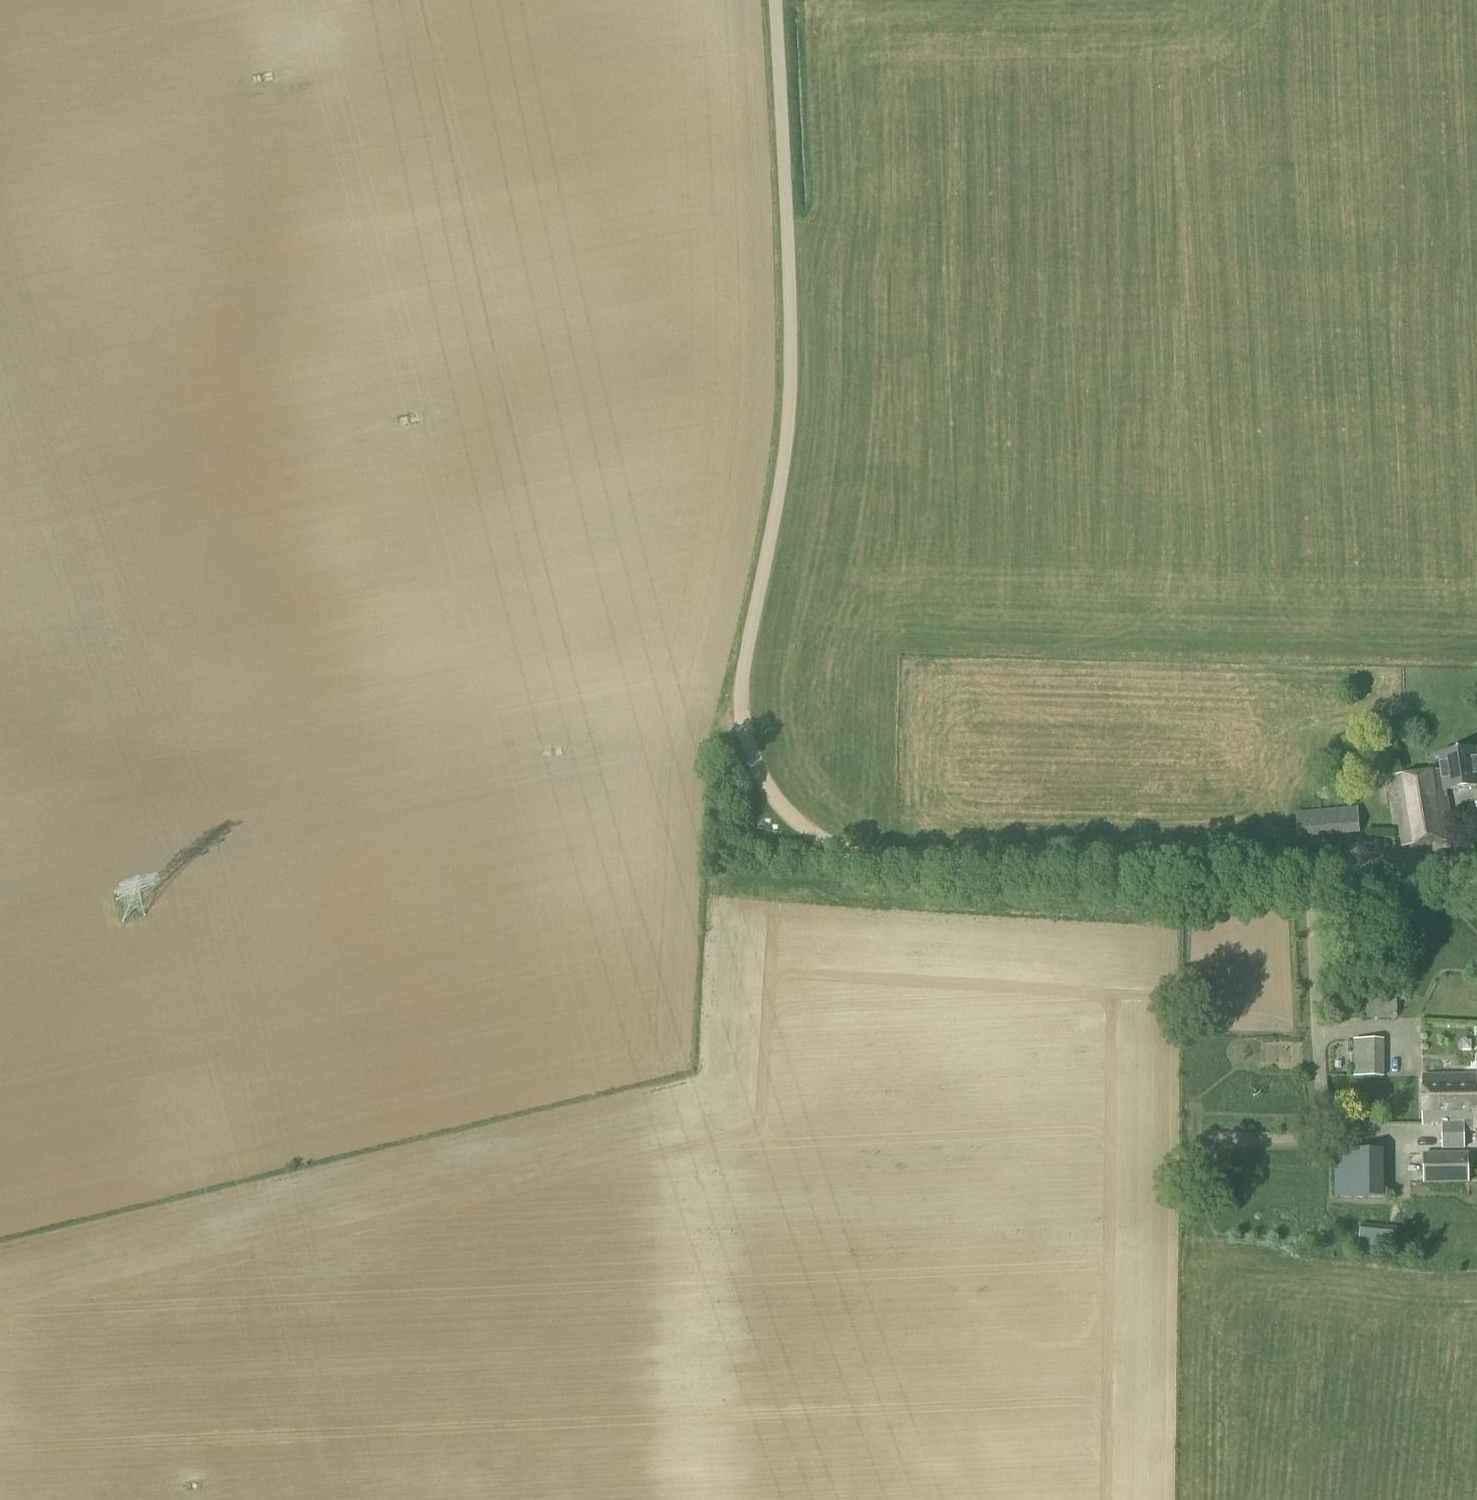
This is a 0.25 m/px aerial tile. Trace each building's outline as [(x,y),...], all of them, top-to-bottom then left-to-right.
[(1447,792),(1476,788),(1476,754),(1476,750),(1437,755),(1439,771),(1442,793),(1447,792)] [(1454,841),(1447,792),(1442,793),(1439,771),(1391,777),(1400,848),(1454,841)] [(1297,838),(1359,834),(1357,808),(1295,813),(1297,838)] [(1367,1019),(1395,1017),(1394,989),(1366,990),(1367,1019)] [(1354,1077),(1382,1077),(1382,1041),(1354,1041),(1354,1077)] [(1464,1132),(1476,1132),(1475,1074),(1421,1074),(1421,1126),(1441,1126),(1441,1151),(1465,1150),(1464,1132)] [(1334,1199),(1384,1198),(1383,1151),(1334,1152),(1334,1199)] [(1423,1184),(1468,1184),(1467,1153),(1422,1154),(1423,1184)]
